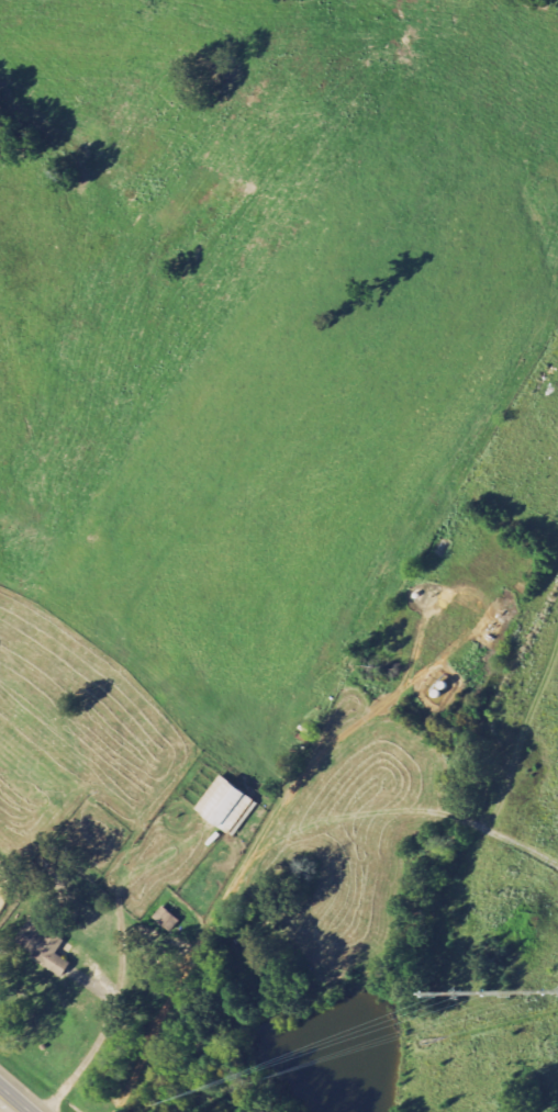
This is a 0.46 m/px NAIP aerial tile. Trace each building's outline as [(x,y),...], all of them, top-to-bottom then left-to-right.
[(203,812),(242,835),(264,798),(225,775),(203,812)] [(158,919),(174,930),(183,918),(167,906),(158,919)] [(62,955),(70,941),(54,932),(55,931),(35,920),(20,946),(72,975),(78,964),(62,955)]
